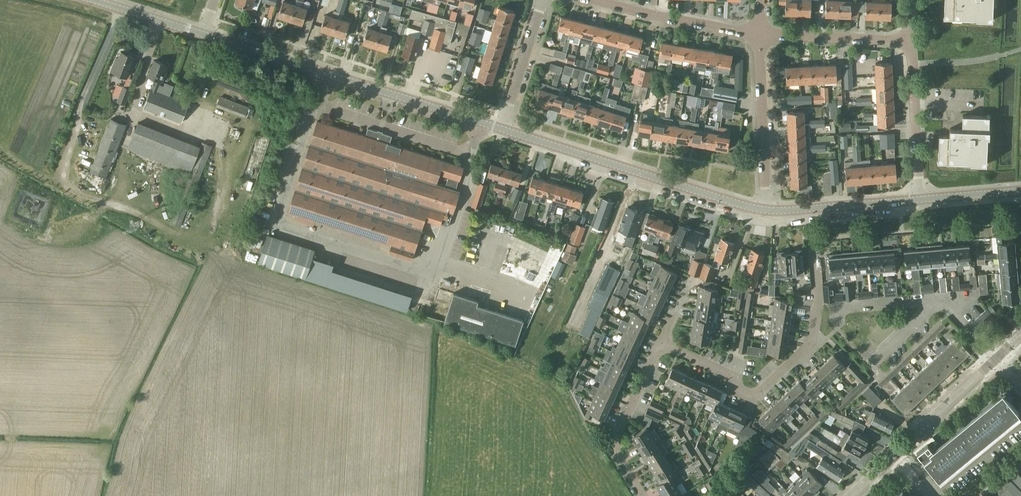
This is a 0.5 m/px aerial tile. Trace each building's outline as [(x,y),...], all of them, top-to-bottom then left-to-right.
[(290,20),(302,24),(307,8),(302,7),(303,1),(301,0),(300,0),(296,0),(295,5),(290,20)] [(319,7),(326,9),(327,4),(327,3),(328,0),(321,0),(319,7)] [(382,9),(383,9),(386,0),(380,0),(379,3),(373,1),(371,6),(382,9)] [(383,9),(388,11),(390,6),(392,0),(386,0),(383,9)] [(474,0),(460,0),(459,4),(458,8),(463,9),(464,5),(472,8),(474,0)] [(798,0),(779,0),(779,3),(785,3),(785,13),(797,13),(798,0)] [(797,13),(810,14),(811,0),(798,0),(797,13)] [(838,0),(826,0),(825,15),(838,16),(838,0)] [(838,16),(850,16),(851,0),(842,0),(838,0),(838,16)] [(878,0),(873,0),(873,1),(866,1),(865,17),(878,17),(878,2),(878,0)] [(943,17),(970,18),(970,16),(976,16),(976,19),(989,19),(989,20),(992,20),(992,17),(992,3),(989,3),(989,0),(944,0),(943,17)] [(290,20),(295,5),(283,1),(278,16),(290,20)] [(891,2),(878,2),(878,17),(890,18),(891,2)] [(275,5),(271,4),(267,17),(271,18),(275,5)] [(338,4),(335,11),(339,12),(343,13),(345,6),(338,4)] [(479,7),(478,13),(488,16),(490,11),(489,10),(479,7)] [(496,19),(510,23),(514,11),(500,7),(496,19)] [(383,9),(382,9),(380,16),(388,19),(390,11),(388,11),(383,9)] [(410,17),(416,19),(418,10),(412,9),(410,17)] [(320,29),(333,33),(337,18),(339,12),(335,11),(332,10),(330,16),(325,14),(320,29)] [(440,50),(443,41),(449,19),(418,10),(416,19),(423,21),(420,31),(431,35),(432,35),(429,47),(440,50)] [(452,10),(449,19),(455,20),(457,11),(452,10)] [(470,24),(473,14),(467,12),(464,23),(470,24)] [(487,22),(488,16),(478,13),(476,19),(487,22)] [(568,38),(573,19),(561,15),(558,29),(563,30),(560,40),(564,41),(565,37),(568,38)] [(388,19),(380,16),(378,24),(381,26),(379,31),(374,46),(386,50),(391,35),(385,33),(387,27),(386,26),(388,19)] [(337,18),(333,33),(345,37),(350,22),(337,18)] [(450,44),(453,32),(467,36),(471,25),(456,21),(449,19),(443,41),(450,44)] [(507,35),(510,23),(496,19),(492,30),(507,35)] [(580,41),(585,22),(573,19),(568,38),(565,37),(564,41),(565,42),(564,44),(568,45),(570,38),(573,39),(574,35),(580,37),(579,41),(580,41)] [(404,34),(407,24),(400,22),(397,32),(404,34)] [(591,44),(597,25),(585,22),(580,41),(589,43),(591,44)] [(589,43),(587,50),(592,51),(593,44),(597,45),(597,42),(603,44),(608,28),(597,25),(591,44),(589,43)] [(374,46),(379,31),(367,28),(362,42),(374,46)] [(602,47),(612,50),(612,49),(614,49),(615,44),(616,44),(619,31),(608,28),(603,44),(602,47)] [(503,47),(507,35),(492,30),(488,42),(503,47)] [(472,31),(470,37),(481,40),(483,34),(476,32),(472,31)] [(621,45),(627,47),(628,47),(631,34),(619,31),(616,44),(615,44),(614,49),(612,49),(612,50),(610,56),(615,57),(616,50),(620,51),(621,45)] [(419,51),(423,38),(409,34),(402,54),(415,58),(417,50),(419,51)] [(626,52),(633,54),(631,58),(640,61),(642,53),(639,52),(643,37),(631,34),(628,47),(627,47),(626,52)] [(479,46),(481,40),(470,37),(469,42),(479,46)] [(674,43),(662,41),(658,61),(667,63),(668,62),(670,62),(671,56),(674,43)] [(499,59),(503,47),(488,42),(485,54),(499,59)] [(683,58),(685,45),(674,43),(671,56),(683,58)] [(567,52),(568,45),(564,44),(562,51),(555,49),(553,55),(565,58),(567,52)] [(685,45),(683,58),(689,59),(688,65),(691,65),(693,66),(694,60),(697,47),(685,45)] [(696,68),(705,70),(709,49),(697,47),(694,60),(693,66),(691,65),(689,73),(695,74),(696,68)] [(709,49),(705,70),(711,71),(714,71),(712,85),(714,85),(720,51),(709,49)] [(118,56),(116,56),(110,71),(127,78),(136,56),(121,50),(118,56)] [(732,53),(720,51),(714,85),(712,96),(736,100),(737,94),(727,92),(728,87),(717,85),(719,72),(729,74),(732,53)] [(574,64),(575,57),(576,54),(569,52),(566,62),(574,64)] [(464,54),(463,60),(474,63),(475,58),(464,54)] [(496,70),(499,59),(485,54),(481,66),(496,70)] [(585,67),(587,60),(575,57),(574,64),(585,67)] [(585,67),(592,69),(594,59),(590,58),(588,58),(587,60),(585,67)] [(154,78),(143,108),(181,122),(189,102),(170,94),(173,86),(165,82),(164,86),(160,85),(162,81),(163,81),(166,71),(165,71),(167,65),(168,64),(154,59),(148,76),(154,78)] [(644,69),(641,84),(648,86),(654,61),(647,59),(644,69)] [(471,73),(474,63),(463,60),(461,65),(458,64),(456,69),(471,73)] [(876,75),(892,74),(891,62),(875,62),(876,75)] [(556,71),(560,73),(563,66),(551,63),(547,74),(554,76),(556,71)] [(608,73),(610,66),(598,63),(596,70),(596,71),(608,74),(608,73)] [(571,75),(574,67),(565,64),(563,72),(571,75)] [(823,65),(824,80),(837,80),(836,64),(823,65)] [(852,64),(843,64),(844,77),(852,76),(852,64)] [(799,81),(812,81),(811,65),(798,66),(799,81)] [(812,81),(824,80),(823,65),(811,65),(812,81)] [(492,82),(496,70),(481,66),(477,78),(492,82)] [(780,77),(786,77),(786,82),(799,81),(798,66),(786,66),(786,67),(780,68),(780,77)] [(583,80),(586,70),(574,67),(571,75),(571,76),(574,77),(581,79),(583,80)] [(638,68),(634,83),(641,84),(644,69),(638,68)] [(614,69),(612,75),(619,77),(621,70),(614,69)] [(877,87),(892,87),(892,74),(876,75),(877,87)] [(852,76),(844,77),(845,88),(853,88),(852,76)] [(540,88),(535,103),(548,107),(552,92),(554,86),(556,86),(559,80),(554,78),(551,85),(547,84),(546,90),(540,88)] [(687,92),(688,84),(680,82),(679,90),(687,92)] [(698,93),(699,84),(690,82),(689,92),(698,93)] [(634,83),(631,97),(637,98),(641,84),(634,83)] [(641,84),(637,98),(644,100),(648,86),(641,84)] [(124,105),(131,89),(122,86),(116,102),(124,105)] [(560,88),(556,86),(554,86),(548,107),(560,111),(565,96),(558,94),(560,88)] [(565,96),(560,111),(572,115),(581,87),(579,86),(578,88),(577,91),(573,89),(572,91),(570,98),(565,96)] [(589,104),(591,98),(581,95),(583,87),(581,87),(572,115),(585,118),(589,104)] [(877,100),(893,99),(892,87),(877,87),(877,100)] [(666,110),(670,111),(672,103),(673,103),(674,99),(675,99),(676,92),(672,91),(670,103),(667,102),(666,110)] [(693,105),(695,95),(685,93),(683,104),(693,105)] [(828,93),(821,94),(821,102),(829,101),(828,93)] [(585,118),(597,122),(601,107),(603,102),(605,103),(606,101),(608,95),(603,94),(601,100),(597,99),(595,105),(589,104),(585,118)] [(787,96),(787,104),(800,103),(800,95),(787,96)] [(811,95),(800,95),(800,103),(812,103),(811,95)] [(248,107),(219,96),(216,106),(244,117),(248,107)] [(691,114),(696,115),(698,105),(704,106),(705,98),(697,96),(695,107),(693,107),(691,114)] [(708,97),(705,106),(713,108),(715,99),(708,97)] [(878,112),(893,111),(893,99),(877,100),(878,112)] [(601,107),(597,122),(609,126),(614,111),(615,107),(612,106),(609,105),(607,102),(606,101),(605,103),(603,102),(601,107)] [(722,108),(726,108),(734,110),(735,103),(723,101),(722,107),(722,108)] [(614,111),(609,126),(622,130),(626,116),(628,117),(630,108),(616,103),(615,107),(614,111)] [(721,119),(723,113),(725,113),(726,108),(722,108),(722,107),(719,107),(717,119),(721,119)] [(654,121),(651,136),(664,138),(666,123),(667,117),(669,118),(670,111),(666,110),(665,117),(661,116),(660,122),(654,121)] [(788,124),(803,123),(803,111),(787,111),(788,124)] [(893,111),(878,112),(879,125),(894,124),(893,111)] [(651,136),(654,121),(646,120),(647,113),(641,112),(640,119),(641,119),(638,134),(651,136)] [(872,112),(863,113),(863,120),(873,120),(872,112)] [(679,126),(676,141),(689,143),(693,122),(695,122),(696,115),(691,114),(690,121),(680,119),(679,126)] [(938,161),(964,162),(964,160),(970,160),(970,163),(983,163),(983,164),(986,164),(987,161),(986,161),(986,147),(984,147),(984,143),(987,143),(987,132),(988,132),(988,131),(985,130),(986,125),(989,125),(989,118),(990,115),(986,115),(962,114),(962,123),(962,130),(951,130),(951,128),(949,128),(949,135),(939,134),(938,161)] [(664,138),(676,141),(679,126),(672,124),(673,119),(669,118),(667,117),(666,123),(664,138)] [(106,177),(127,124),(110,118),(90,170),(106,177)] [(368,128),(365,136),(318,120),(288,212),(297,215),(296,219),(313,225),(314,220),(392,245),(389,253),(412,260),(425,219),(448,226),(460,191),(456,189),(459,180),(463,167),(390,143),(392,136),(368,128)] [(856,132),(877,131),(877,123),(857,124),(856,120),(852,120),(852,130),(856,130),(856,132)] [(200,146),(138,121),(127,148),(189,173),(170,222),(181,226),(213,145),(202,141),(200,146)] [(837,122),(838,131),(851,130),(850,121),(837,122)] [(699,123),(695,122),(693,122),(689,143),(702,145),(704,130),(698,129),(699,123)] [(803,123),(788,124),(789,136),(804,136),(810,135),(809,127),(809,123),(803,123)] [(704,130),(702,145),(715,147),(718,127),(715,126),(705,124),(704,130)] [(727,150),(731,129),(720,127),(718,127),(715,147),(727,150)] [(880,148),(895,147),(894,133),(879,133),(880,148)] [(789,149),(805,148),(804,136),(789,136),(789,149)] [(848,148),(847,136),(839,136),(840,148),(848,148)] [(851,147),(852,154),(860,153),(859,146),(851,147)] [(790,161),(805,160),(805,148),(789,149),(790,161)] [(852,154),(853,161),(860,161),(860,153),(852,154)] [(829,160),(830,172),(838,171),(837,159),(829,160)] [(790,174),(806,173),(805,160),(790,161),(790,174)] [(499,191),(507,168),(492,163),(488,175),(500,179),(498,183),(496,182),(493,189),(499,191)] [(883,164),(884,180),(897,178),(895,163),(883,164)] [(872,181),(884,180),(883,164),(870,165),(872,181)] [(859,182),(872,181),(870,165),(858,166),(859,182)] [(847,183),(859,182),(858,166),(845,167),(847,183)] [(507,168),(499,191),(505,193),(507,186),(504,185),(505,180),(518,185),(522,173),(507,168)] [(838,171),(830,172),(831,184),(839,183),(838,171)] [(806,173),(790,174),(791,186),(797,186),(798,191),(803,191),(803,194),(812,194),(812,184),(806,184),(806,173)] [(536,193),(541,194),(546,180),(533,177),(529,190),(530,191),(528,197),(534,199),(536,193)] [(554,198),(558,184),(546,180),(541,194),(539,201),(544,203),(546,196),(554,198)] [(474,197),(471,205),(481,208),(483,200),(482,200),(487,184),(479,182),(474,197)] [(566,202),(570,188),(558,184),(554,198),(552,204),(550,203),(548,209),(554,211),(556,204),(565,206),(566,202)] [(517,202),(522,190),(518,189),(515,188),(510,200),(517,202)] [(565,206),(564,208),(570,209),(571,203),(579,206),(583,192),(570,188),(566,202),(565,206)] [(593,224),(593,225),(595,225),(604,228),(605,229),(614,202),(601,198),(598,207),(597,207),(596,212),(597,212),(593,224)] [(522,219),(527,203),(521,201),(518,211),(516,211),(514,217),(522,219)] [(635,234),(642,212),(627,206),(623,219),(622,219),(622,220),(623,220),(622,222),(621,222),(622,222),(621,224),(620,224),(621,225),(620,227),(620,226),(619,227),(620,227),(619,229),(628,232),(624,244),(631,247),(632,246),(636,234),(635,234)] [(573,228),(579,214),(573,212),(567,225),(573,228)] [(643,247),(642,251),(649,254),(652,244),(653,241),(661,218),(656,217),(655,215),(652,214),(650,215),(650,214),(644,230),(649,231),(648,234),(643,247)] [(661,218),(653,241),(658,242),(660,237),(661,238),(662,236),(668,238),(673,223),(661,218)] [(586,227),(575,223),(569,241),(579,245),(586,227)] [(685,247),(697,251),(703,233),(679,225),(675,235),(674,235),(668,253),(674,255),(678,243),(686,246),(685,247)] [(306,277),(315,249),(267,234),(258,262),(306,277)] [(998,257),(1016,256),(1015,241),(1007,242),(1006,234),(996,235),(997,242),(996,242),(998,257)] [(704,262),(699,276),(712,280),(716,266),(718,267),(721,260),(728,262),(734,243),(733,243),(732,241),(727,239),(726,240),(721,239),(715,258),(712,265),(704,262)] [(558,257),(571,264),(576,255),(573,254),(576,248),(568,244),(565,250),(562,249),(558,257)] [(657,251),(659,246),(652,244),(649,254),(657,257),(659,252),(657,251)] [(938,244),(930,245),(930,248),(931,266),(944,265),(943,247),(939,247),(938,244)] [(968,245),(955,246),(957,264),(957,271),(963,271),(962,263),(970,263),(968,245)] [(943,247),(944,265),(957,264),(955,246),(943,247)] [(930,248),(917,249),(918,267),(919,267),(931,266),(930,248)] [(752,249),(745,268),(752,271),(748,280),(747,283),(747,284),(748,284),(746,289),(754,291),(755,287),(763,265),(761,264),(765,253),(764,253),(760,252),(752,249)] [(880,252),(881,270),(895,269),(894,267),(899,267),(899,258),(894,258),(893,251),(888,251),(888,249),(880,249),(880,252)] [(913,276),(914,293),(921,293),(920,279),(919,267),(918,267),(917,249),(904,250),(905,268),(911,268),(912,277),(913,276)] [(881,270),(880,252),(876,253),(876,250),(867,250),(868,253),(869,271),(881,270)] [(244,251),(243,258),(252,260),(253,252),(244,251)] [(794,252),(789,253),(791,271),(798,270),(798,273),(800,275),(803,275),(803,270),(801,251),(794,251),(794,252)] [(854,251),(854,254),(856,272),(856,280),(863,280),(862,272),(869,271),(868,253),(864,254),(863,251),(854,251)] [(776,272),(775,280),(791,278),(791,271),(789,253),(783,253),(783,252),(777,253),(778,272),(776,272)] [(856,272),(854,254),(850,255),(850,252),(841,252),(842,255),(843,277),(844,280),(850,280),(849,273),(856,272)] [(843,277),(842,255),(837,256),(837,253),(828,253),(828,256),(828,257),(825,257),(827,278),(843,277)] [(999,273),(1017,271),(1016,256),(998,257),(998,263),(994,263),(994,267),(999,267),(999,273)] [(693,258),(688,271),(695,275),(699,276),(704,262),(693,258)] [(628,261),(623,272),(632,276),(637,266),(634,264),(628,261)] [(656,274),(673,282),(677,273),(660,265),(661,264),(656,261),(653,266),(651,267),(652,269),(650,272),(656,274)] [(1000,287),(1018,286),(1017,271),(999,273),(1000,287)] [(668,292),(673,282),(656,274),(653,280),(650,279),(650,280),(648,279),(647,282),(651,284),(668,292)] [(976,274),(969,274),(970,289),(977,288),(976,274)] [(619,281),(628,286),(630,282),(621,277),(619,281)] [(697,296),(715,299),(722,301),(723,296),(716,294),(716,289),(719,284),(704,278),(703,286),(699,286),(697,296)] [(626,290),(628,286),(619,281),(617,286),(626,290)] [(895,281),(889,281),(883,282),(884,296),(896,295),(895,281)] [(651,284),(647,294),(663,302),(668,292),(651,284)] [(823,285),(824,301),(845,299),(845,296),(835,297),(833,284),(823,285)] [(1018,286),(1000,287),(1002,303),(1020,301),(1018,286)] [(745,298),(746,291),(738,290),(737,298),(736,303),(743,304),(744,299),(744,297),(745,298)] [(871,297),(871,290),(861,291),(861,298),(865,298),(871,297)] [(746,291),(745,298),(747,298),(746,304),(753,306),(753,301),(755,292),(746,291)] [(478,300),(454,292),(444,321),(516,344),(524,320),(477,304),(478,300)] [(642,292),(638,302),(642,304),(659,312),(663,302),(647,294),(642,292)] [(793,292),(792,298),(805,300),(806,294),(793,292)] [(610,301),(620,306),(623,299),(613,294),(610,301)] [(713,310),(715,299),(697,296),(696,307),(713,310)] [(769,308),(772,309),(790,312),(792,301),(774,298),(773,304),(769,304),(769,308)] [(655,321),(659,312),(642,304),(638,313),(634,311),(633,312),(655,321)] [(746,304),(744,315),(751,316),(752,310),(753,306),(746,304)] [(713,311),(713,310),(696,307),(694,318),(711,321),(716,322),(718,311),(713,311)] [(789,322),(790,312),(772,309),(769,308),(768,313),(772,313),(771,319),(789,322)] [(982,312),(992,322),(997,317),(987,308),(982,312)] [(654,323),(655,321),(633,312),(629,321),(645,329),(649,321),(654,323)] [(988,326),(992,322),(982,312),(978,316),(988,326)] [(744,315),(742,326),(749,327),(751,316),(744,315)] [(978,316),(974,320),(983,330),(987,326),(978,316)] [(617,328),(624,331),(641,339),(645,329),(629,321),(621,318),(617,328)] [(694,318),(692,329),(710,332),(711,321),(694,318)] [(766,325),(765,330),(787,333),(788,329),(790,329),(791,323),(789,323),(789,322),(771,319),(767,319),(766,325)] [(974,320),(969,325),(978,334),(983,330),(974,320)] [(933,331),(936,335),(946,326),(942,322),(933,331)] [(747,338),(749,327),(742,326),(740,337),(747,338)] [(567,329),(558,328),(557,337),(565,339),(567,329)] [(708,343),(710,332),(692,329),(690,342),(698,344),(698,342),(708,343)] [(786,344),(787,333),(765,330),(765,334),(769,335),(768,341),(786,344)] [(636,349),(641,339),(624,331),(620,341),(636,349)] [(927,343),(936,335),(933,331),(924,340),(927,343)] [(731,335),(729,348),(736,349),(738,336),(731,335)] [(592,341),(601,345),(603,341),(594,337),(592,341)] [(745,353),(747,338),(740,337),(738,352),(745,353)] [(946,346),(960,360),(970,351),(956,337),(946,346)] [(918,352),(927,343),(924,340),(915,349),(918,352)] [(613,345),(611,349),(634,360),(633,360),(635,356),(636,357),(639,350),(636,349),(620,341),(617,347),(613,345)] [(784,355),(786,344),(768,341),(766,351),(766,353),(784,355)] [(951,369),(960,360),(946,346),(937,354),(951,369)] [(748,347),(747,353),(766,356),(766,353),(766,351),(748,347)] [(605,352),(603,357),(607,359),(627,368),(627,369),(630,370),(633,363),(632,363),(633,360),(634,361),(634,360),(611,349),(609,354),(605,352)] [(909,361),(918,352),(915,349),(905,357),(909,361)] [(833,354),(825,362),(838,375),(843,370),(848,374),(850,372),(856,377),(864,386),(869,382),(861,373),(851,362),(845,367),(833,354)] [(942,377),(951,369),(937,354),(928,363),(942,377)] [(899,369),(909,361),(905,357),(896,366),(899,369)] [(599,368),(600,368),(606,371),(622,379),(627,369),(627,368),(607,359),(603,366),(601,364),(599,368)] [(830,383),(838,375),(825,362),(818,368),(817,369),(830,383)] [(933,386),(942,377),(928,363),(919,372),(933,386)] [(890,378),(899,369),(896,366),(887,375),(890,378)] [(817,367),(809,375),(810,376),(809,376),(822,390),(830,383),(817,369),(818,368),(817,367)] [(618,388),(622,379),(606,371),(600,368),(598,373),(604,376),(602,381),(618,388)] [(675,389),(682,372),(673,368),(665,384),(675,389)] [(675,389),(685,393),(692,377),(682,372),(675,389)] [(798,379),(798,380),(814,398),(819,403),(823,399),(818,394),(822,390),(809,376),(810,376),(809,375),(806,372),(801,377),(802,378),(799,380),(798,379)] [(923,395),(933,386),(919,372),(910,380),(923,395)] [(887,375),(878,383),(881,387),(890,378),(887,375)] [(694,398),(702,381),(692,377),(685,393),(694,398)] [(790,387),(803,401),(810,394),(814,398),(798,380),(790,387)] [(914,403),(923,395),(910,380),(901,389),(898,386),(898,387),(914,403)] [(613,398),(618,388),(602,381),(599,388),(592,384),(590,387),(613,398)] [(704,402),(712,386),(702,381),(694,398),(704,402)] [(714,407),(721,390),(712,386),(704,402),(714,407)] [(874,406),(882,399),(869,386),(862,393),(874,406)] [(609,408),(613,398),(590,387),(588,392),(595,395),(593,400),(609,408)] [(804,408),(807,405),(803,401),(790,387),(782,395),(795,408),(800,404),(804,408)] [(905,412),(914,403),(898,387),(894,391),(896,393),(891,398),(905,412)] [(843,397),(848,402),(852,398),(855,395),(848,388),(846,390),(848,393),(843,397)] [(712,424),(717,426),(726,405),(717,401),(722,390),(721,390),(714,407),(709,418),(714,420),(712,424)] [(927,442),(916,451),(938,478),(939,478),(937,475),(944,470),(946,472),(944,469),(951,464),(953,466),(951,463),(958,458),(960,460),(959,458),(965,452),(967,454),(968,454),(966,452),(973,446),(974,448),(975,448),(973,446),(980,440),(982,442),(980,440),(987,434),(989,436),(988,434),(994,428),(996,430),(997,430),(995,428),(1002,422),(1003,425),(1004,424),(1002,422),(1009,416),(1011,419),(1011,418),(1009,416),(1016,410),(1018,413),(1018,412),(1001,391),(1001,392),(1003,394),(936,449),(934,447),(936,446),(934,444),(935,443),(932,439),(930,437),(931,439),(927,442)] [(782,395),(775,402),(788,416),(791,419),(794,416),(791,413),(795,408),(782,395)] [(840,409),(848,402),(843,397),(835,405),(840,409)] [(604,418),(609,408),(593,400),(586,416),(592,418),(591,419),(601,423),(603,418),(604,418)] [(651,408),(662,412),(665,406),(654,401),(651,408)] [(775,402),(767,410),(780,423),(785,418),(788,422),(791,419),(788,416),(775,402)] [(831,402),(824,408),(829,413),(832,410),(838,412),(839,411),(838,411),(835,407),(831,402)] [(727,430),(736,410),(726,405),(717,426),(715,430),(720,432),(721,429),(727,431),(727,430)] [(674,417),(676,411),(677,408),(673,406),(669,415),(674,417)] [(824,408),(821,411),(826,416),(829,413),(824,408)] [(871,422),(871,423),(888,431),(893,422),(876,413),(876,412),(871,410),(871,411),(865,408),(863,412),(869,415),(866,420),(871,422)] [(658,421),(661,415),(650,410),(647,416),(658,421)] [(747,414),(736,410),(727,430),(737,435),(747,440),(758,432),(747,427),(742,425),(747,414)] [(771,432),(780,423),(767,410),(758,418),(771,432)] [(843,414),(838,412),(832,410),(831,414),(841,419),(852,425),(855,420),(844,414),(843,414)] [(682,421),(685,415),(676,411),(674,417),(682,421)] [(807,421),(812,426),(820,418),(815,413),(807,421)] [(804,433),(812,426),(807,421),(799,428),(804,433)] [(653,429),(650,431),(647,427),(638,432),(637,431),(630,435),(636,445),(652,436),(656,433),(653,429)] [(796,440),(804,433),(799,428),(791,435),(796,440)] [(842,437),(863,448),(868,439),(869,437),(863,433),(862,435),(852,430),(850,434),(845,432),(842,437)] [(788,448),(796,440),(791,435),(782,444),(788,448)] [(642,455),(658,445),(652,436),(636,445),(642,455)] [(758,441),(767,447),(771,441),(762,436),(758,441)] [(825,449),(831,453),(835,456),(838,450),(827,444),(819,438),(816,443),(815,442),(816,439),(812,436),(810,439),(825,449)] [(857,459),(863,448),(842,437),(839,442),(844,445),(841,450),(851,455),(850,457),(856,460),(857,459)] [(825,449),(810,439),(809,439),(806,444),(822,454),(814,466),(837,481),(845,470),(832,461),(828,458),(831,453),(825,449)] [(692,449),(690,445),(687,440),(681,444),(687,453),(692,449)] [(701,457),(707,453),(699,440),(695,447),(701,457)] [(658,445),(642,455),(648,464),(663,454),(668,451),(663,442),(658,445)] [(770,448),(777,452),(787,463),(794,456),(775,443),(770,448)] [(769,449),(765,453),(769,458),(775,463),(780,458),(773,451),(769,449)] [(707,453),(701,457),(709,469),(712,462),(707,453)] [(769,468),(775,463),(769,458),(765,453),(759,458),(769,468)] [(653,473),(669,463),(663,454),(648,464),(653,473)] [(669,463),(653,473),(659,482),(675,473),(680,469),(674,460),(669,463)] [(761,470),(758,467),(752,474),(754,476),(771,492),(775,488),(768,480),(770,478),(761,469),(761,470)] [(1020,480),(1020,476),(1013,468),(1007,474),(1017,484),(1020,480)] [(800,475),(817,493),(820,491),(817,487),(821,483),(808,470),(806,469),(800,475)] [(755,489),(759,484),(745,470),(740,476),(755,489)] [(1007,488),(1013,482),(1003,472),(997,478),(1007,488)] [(655,485),(661,494),(676,484),(680,482),(675,473),(659,482),(659,483),(655,485)] [(817,493),(800,475),(793,482),(807,495),(808,495),(812,492),(815,495),(817,493)] [(661,494),(662,495),(678,495),(686,491),(680,482),(676,484),(661,494)] [(793,482),(786,489),(793,495),(807,495),(793,482)] [(1020,491),(1013,482),(1007,488),(1015,495),(1016,495),(1020,491)] [(713,483),(708,486),(711,491),(717,487),(714,483),(713,484),(713,483)] [(755,489),(762,495),(766,495),(769,493),(759,484),(755,489)] [(786,489),(783,485),(778,491),(781,494),(779,495),(793,495),(786,489)]
